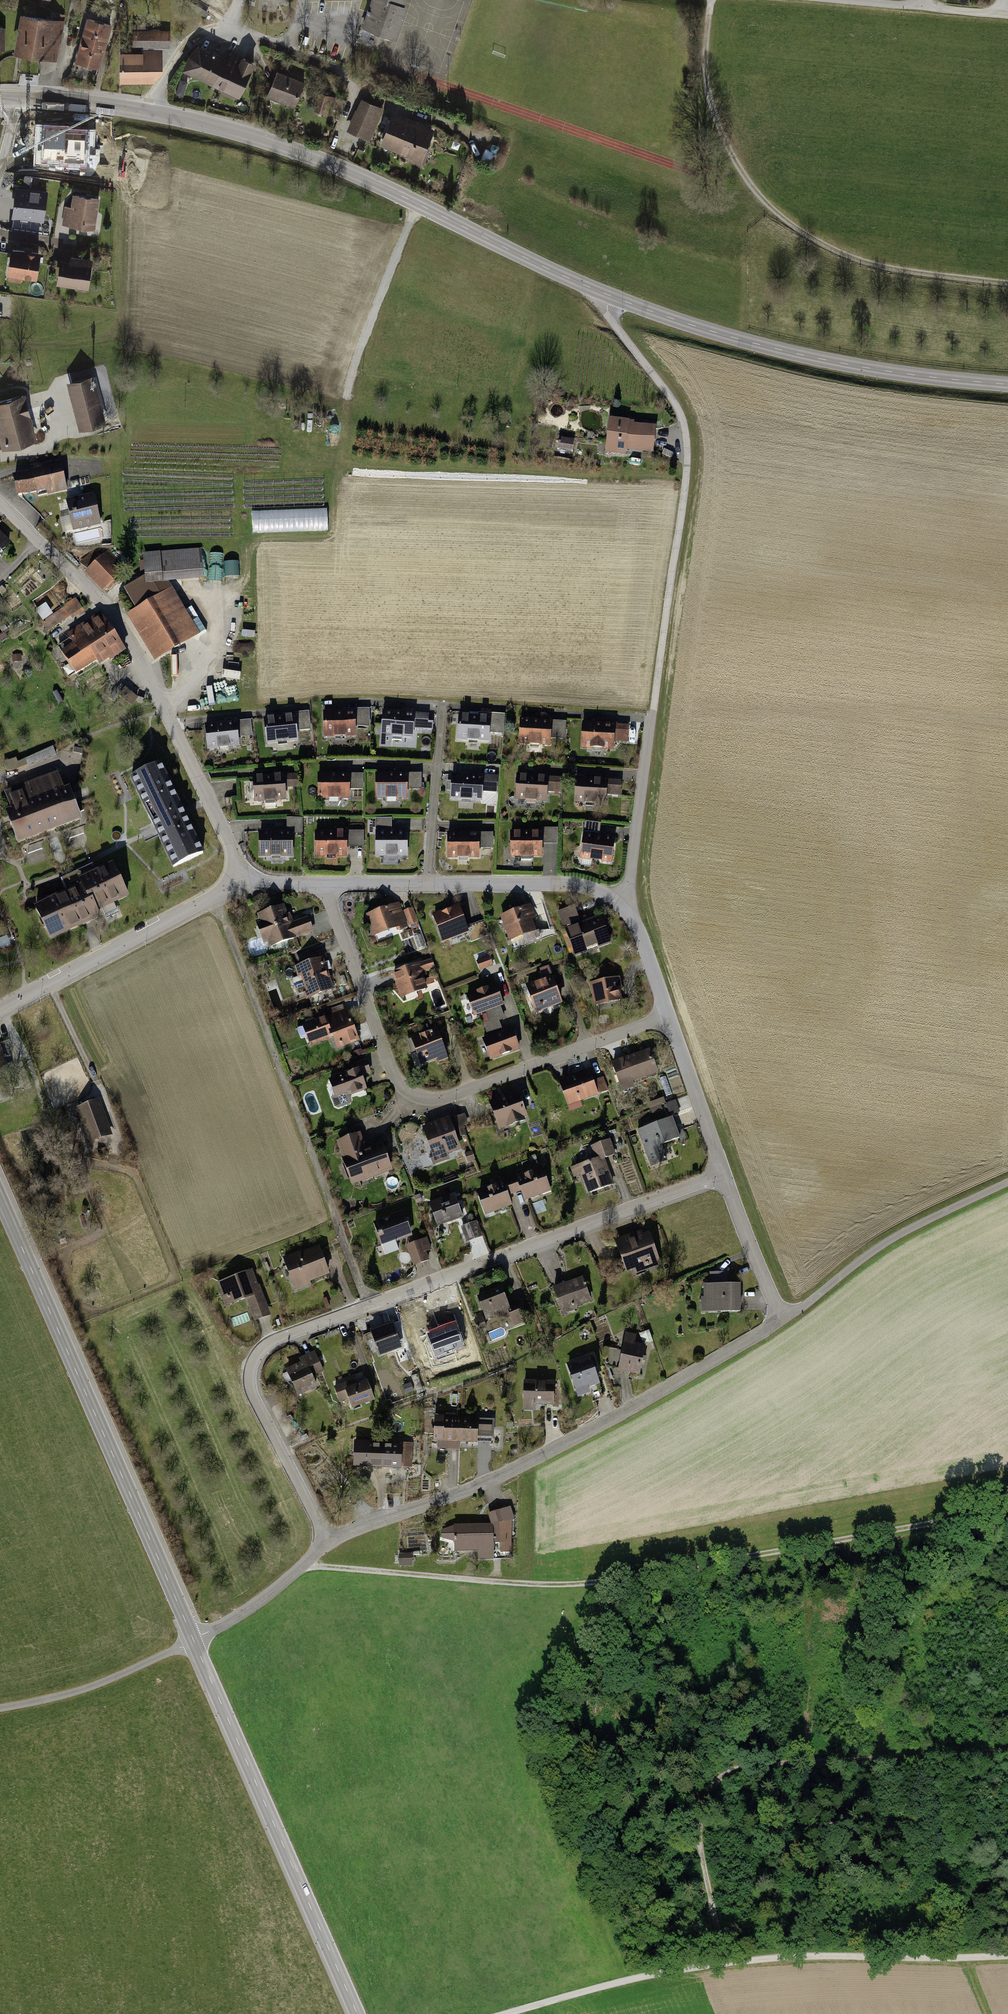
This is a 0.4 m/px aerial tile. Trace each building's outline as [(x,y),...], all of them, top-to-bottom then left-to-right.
[(370,11),(368,10),(366,13),(368,14),(364,27),(391,36),(395,37),(405,7),(402,5),(404,0),(374,0),(370,11)] [(57,24),(21,17),(13,55),(56,63),(65,16),(58,14),(57,24)] [(112,28),(86,21),(78,47),(101,53),(105,55),(112,28)] [(131,26),(131,49),(140,49),(159,49),(170,49),(169,33),(145,33),(145,26),(131,26)] [(73,64),(96,71),(101,53),(78,47),(73,64)] [(197,47),(182,75),(237,104),(256,69),(240,60),(241,57),(231,52),(225,62),(197,47)] [(117,56),(118,85),(152,85),(159,75),(159,49),(140,49),(140,56),(117,56)] [(304,85),(277,74),(266,100),(293,111),(304,85)] [(331,114),(332,96),(317,95),(316,113),(331,114)] [(383,112),(360,102),(346,133),(369,143),(383,112)] [(392,116),(378,149),(424,168),(431,152),(426,150),(433,133),(392,116)] [(460,146),(453,143),(450,150),(457,152),(460,146)] [(495,161),(484,156),(480,162),(491,168),(495,161)] [(578,174),(572,171),(569,177),(576,180),(578,174)] [(15,184),(10,214),(14,214),(43,219),(48,190),(28,186),(30,175),(23,174),(21,185),(15,184)] [(99,195),(72,191),(70,204),(64,203),(61,224),(95,228),(99,195)] [(41,249),(11,244),(10,252),(6,280),(21,283),(22,276),(36,278),(41,249)] [(58,256),(54,281),(74,284),(73,289),(85,291),(91,256),(68,252),(67,258),(58,256)] [(64,381),(77,429),(105,421),(92,373),(64,381)] [(0,446),(34,438),(23,392),(0,398),(0,445),(0,446)] [(607,416),(604,452),(625,454),(625,449),(651,452),(654,424),(632,422),(633,419),(607,416)] [(574,438),(558,436),(557,448),(572,450),(574,438)] [(45,494),(65,490),(59,462),(11,472),(15,492),(44,486),(45,494)] [(124,493),(127,511),(133,510),(130,492),(124,493)] [(99,524),(93,494),(65,500),(71,530),(99,524)] [(252,507),(253,532),(329,530),(328,507),(256,509),(255,496),(247,496),(247,507),(252,507)] [(99,529),(74,534),(76,543),(100,538),(99,529)] [(12,542),(0,531),(0,554),(12,542)] [(104,549),(82,572),(103,593),(125,569),(104,549)] [(142,553),(143,581),(202,578),(201,549),(142,553)] [(30,604),(47,632),(81,610),(73,597),(61,605),(51,591),(30,604)] [(154,660),(188,639),(159,593),(125,614),(154,660)] [(98,663),(121,649),(98,611),(64,632),(68,638),(56,645),(74,674),(96,661),(98,663)] [(213,674),(207,676),(211,688),(217,685),(213,674)] [(343,711),(322,712),(322,736),(335,736),(335,742),(344,742),(344,735),(354,735),(354,726),(354,708),(343,708),(343,711)] [(354,708),(354,726),(369,726),(369,708),(354,708)] [(402,711),(381,710),(380,734),(392,735),(391,742),(401,742),(401,735),(412,736),(412,729),(413,712),(413,709),(402,709),(402,711)] [(293,712),(295,730),(310,729),(308,711),(293,712)] [(283,716),(262,718),(264,743),(276,741),(277,748),(287,747),(286,740),(296,739),(295,730),(293,712),(282,714),(283,716)] [(413,712),(412,729),(432,730),(432,721),(428,721),(428,712),(413,712)] [(469,715),(457,714),(455,738),(467,739),(467,746),(476,747),(477,740),(487,740),(488,732),(489,714),(469,712),(469,715)] [(489,714),(488,732),(503,732),(504,714),(489,714)] [(539,719),(518,718),(517,745),(529,746),(529,749),(538,750),(538,746),(549,747),(550,737),(550,720),(551,717),(539,716),(539,719)] [(224,723),(203,724),(205,751),(217,750),(217,753),(226,753),(226,749),(237,749),(236,739),(235,722),(235,718),(224,719),(224,723)] [(602,722),(581,721),(580,748),(592,749),(591,756),(600,756),(601,749),(612,750),(612,740),(613,724),(613,720),(602,719),(602,722)] [(550,720),(550,737),(565,738),(566,721),(550,720)] [(235,722),(236,739),(252,738),(250,721),(235,722)] [(613,724),(612,740),(626,740),(627,725),(613,724)] [(25,758),(28,766),(57,756),(54,748),(25,758)] [(183,812),(161,764),(131,778),(154,826),(173,866),(203,852),(183,812)] [(394,771),(373,772),(374,799),(386,798),(386,802),(395,802),(395,798),(406,798),(406,789),(405,771),(405,768),(394,768),(394,771)] [(326,773),(316,773),(316,799),(328,799),(328,803),(337,803),(337,799),(348,799),(348,790),(348,772),(348,769),(336,769),(336,772),(326,773)] [(405,771),(406,789),(421,788),(421,771),(405,771)] [(464,773),(449,772),(448,797),(460,797),(460,804),(469,805),(470,798),(480,799),(480,790),(481,774),(481,772),(464,771),(464,773)] [(271,774),(251,775),(252,802),(264,801),(264,805),(273,804),(273,801),(284,800),(283,772),(271,772),(271,774)] [(348,772),(348,790),(363,789),(363,772),(348,772)] [(536,775),(515,774),(514,798),(526,799),(525,806),(535,806),(535,799),(545,800),(546,791),(547,776),(547,773),(536,773),(536,775)] [(7,812),(18,841),(79,818),(77,812),(84,810),(80,801),(74,803),(68,789),(63,791),(57,774),(6,793),(13,809),(7,812)] [(297,774),(285,774),(286,787),(298,787),(297,774)] [(481,774),(480,790),(496,790),(497,775),(481,774)] [(593,777),(573,776),(572,803),(584,804),(584,808),(594,809),(594,804),(603,805),(604,793),(605,778),(605,775),(593,775),(593,777)] [(547,776),(546,791),(561,792),(562,777),(547,776)] [(605,778),(604,793),(619,794),(620,779),(605,778)] [(302,817),(286,818),(286,828),(286,830),(293,829),(293,833),(303,833),(302,817)] [(374,829),(391,829),(391,818),(374,818),(374,829)] [(582,831),(598,833),(600,822),(584,820),(582,831)] [(68,831),(74,847),(88,842),(82,826),(68,831)] [(391,829),(374,829),(374,856),(408,856),(408,827),(394,827),(394,829),(391,829)] [(279,830),(256,831),(257,857),(268,856),(268,858),(279,858),(279,856),(294,855),(293,833),(293,829),(286,830),(286,828),(279,828),(279,830)] [(335,829),(314,830),(314,857),(346,856),(346,847),(346,829),(346,828),(335,828),(335,829)] [(467,831),(446,831),(446,855),(457,855),(457,858),(468,858),(468,855),(478,855),(478,848),(479,831),(479,828),(467,828),(467,831)] [(541,829),(541,844),(557,844),(557,828),(541,829)] [(346,829),(346,847),(362,847),(362,829),(346,829)] [(541,829),(509,829),(510,856),(519,856),(519,859),(531,859),(531,856),(542,856),(541,844),(541,829)] [(479,831),(478,848),(492,848),(492,831),(479,831)] [(598,833),(582,831),(579,858),(581,858),(580,865),(591,866),(591,860),(610,862),(614,835),(598,833)] [(40,841),(26,846),(32,861),(45,855),(40,841)] [(74,889),(36,907),(51,938),(98,915),(96,910),(101,907),(105,915),(117,909),(113,901),(127,895),(112,864),(92,874),(89,866),(68,876),(74,889)] [(398,901),(365,913),(373,934),(395,926),(397,930),(407,926),(398,901)] [(431,912),(442,941),(467,932),(468,932),(466,927),(457,903),(431,912)] [(266,941),(268,946),(312,930),(306,914),(292,919),(289,912),(286,913),(282,904),(256,913),(258,919),(255,920),(263,942),(266,941)] [(530,905),(499,915),(507,939),(534,930),(530,920),(534,918),(530,905)] [(573,905),(557,910),(562,925),(578,919),(573,905)] [(412,907),(403,910),(408,924),(417,921),(412,907)] [(564,928),(575,958),(588,953),(586,947),(596,944),(598,949),(611,945),(600,915),(564,928)] [(467,932),(470,942),(489,935),(483,921),(466,927),(468,932),(467,932)] [(0,939),(0,949),(9,946),(5,937),(0,939)] [(299,977),(307,997),(337,986),(330,968),(327,970),(322,956),(293,966),(297,978),(299,977)] [(489,956),(476,961),(480,971),(493,966),(489,956)] [(429,958),(390,972),(394,982),(400,997),(426,987),(421,972),(433,968),(429,958)] [(524,983),(536,1013),(543,1010),(545,1015),(555,1011),(553,1006),(562,1003),(547,966),(539,969),(542,976),(524,983)] [(590,982),(594,1005),(623,999),(618,976),(590,982)] [(495,983),(464,994),(472,1016),(485,1012),(499,1006),(503,1005),(495,983)] [(336,1049),(359,1041),(347,1010),(343,1011),(341,1005),(326,1011),(328,1017),(325,1018),(324,1015),(304,1022),(305,1025),(302,1026),(308,1043),(311,1042),(312,1044),(332,1037),(336,1049)] [(480,1016),(487,1036),(502,1030),(498,1021),(504,1019),(499,1006),(485,1012),(486,1014),(480,1016)] [(407,1035),(420,1066),(446,1055),(433,1025),(407,1035)] [(487,1036),(481,1038),(482,1043),(479,1044),(484,1057),(487,1056),(489,1062),(520,1051),(511,1027),(502,1030),(487,1036)] [(357,1055),(362,1054),(359,1043),(354,1045),(357,1055)] [(649,1048),(611,1061),(621,1092),(634,1088),(632,1082),(657,1074),(649,1048)] [(326,1078),(333,1097),(348,1091),(350,1095),(366,1089),(362,1077),(370,1074),(365,1060),(355,1064),(357,1067),(326,1078)] [(588,1070),(558,1079),(565,1104),(596,1095),(591,1080),(588,1070)] [(659,1078),(665,1097),(672,1094),(665,1076),(659,1078)] [(591,1080),(596,1095),(607,1092),(602,1077),(591,1080)] [(494,1099),(488,1101),(499,1131),(527,1120),(516,1091),(507,1094),(506,1091),(493,1096),(494,1099)] [(662,1097),(647,1103),(651,1113),(662,1109),(660,1105),(665,1103),(662,1097)] [(81,1125),(89,1144),(112,1135),(97,1098),(85,1103),(74,1107),(79,1119),(81,1125)] [(664,1105),(668,1116),(680,1112),(675,1100),(664,1105)] [(455,1131),(458,1138),(465,1135),(462,1126),(468,1124),(464,1113),(449,1119),(453,1131),(455,1131)] [(448,1116),(420,1127),(431,1154),(428,1155),(432,1165),(449,1159),(447,1154),(460,1149),(453,1131),(449,1119),(448,1116)] [(636,1131),(649,1166),(667,1160),(662,1146),(680,1140),(671,1117),(636,1131)] [(334,1141),(351,1185),(391,1171),(381,1141),(365,1147),(359,1132),(334,1141)] [(580,1176),(585,1194),(614,1186),(605,1157),(614,1154),(610,1140),(590,1146),(592,1150),(589,1151),(592,1161),(570,1167),(573,1178),(580,1176)] [(471,1152),(464,1154),(467,1162),(474,1159),(471,1152)] [(521,1192),(524,1201),(551,1191),(541,1166),(515,1176),(521,1192)] [(502,1181),(508,1197),(521,1192),(515,1176),(513,1171),(500,1176),(502,1181)] [(475,1191),(485,1217),(508,1208),(512,1206),(508,1197),(502,1181),(475,1191)] [(453,1193),(427,1202),(436,1228),(462,1219),(453,1193)] [(420,1195),(414,1197),(417,1204),(422,1202),(420,1195)] [(402,1211),(371,1222),(379,1244),(395,1238),(397,1244),(414,1238),(411,1228),(408,1229),(402,1211)] [(477,1221),(460,1227),(465,1244),(483,1238),(477,1221)] [(640,1229),(613,1239),(625,1272),(632,1269),(634,1275),(661,1265),(648,1232),(641,1234),(640,1229)] [(405,1246),(413,1266),(433,1259),(425,1239),(405,1246)] [(281,1257),(293,1291),(311,1284),(310,1282),(328,1276),(317,1246),(299,1252),(298,1251),(281,1257)] [(251,1269),(215,1282),(223,1306),(245,1298),(253,1322),(270,1316),(261,1289),(258,1290),(251,1269)] [(710,1283),(703,1283),(703,1296),(700,1296),(700,1312),(738,1312),(738,1282),(728,1282),(728,1272),(709,1272),(710,1283)] [(581,1277),(551,1287),(561,1314),(577,1309),(576,1306),(589,1302),(581,1277)] [(477,1295),(487,1322),(508,1314),(513,1326),(525,1321),(519,1304),(508,1308),(500,1286),(477,1295)] [(484,1324),(481,1315),(473,1319),(476,1327),(484,1324)] [(369,1328),(379,1354),(400,1347),(390,1320),(369,1328)] [(431,1350),(435,1361),(461,1351),(453,1329),(443,1333),(442,1330),(425,1336),(427,1340),(422,1341),(426,1352),(431,1350)] [(617,1369),(638,1374),(644,1344),(633,1342),(635,1333),(625,1330),(621,1350),(608,1348),(605,1364),(617,1367),(617,1369)] [(284,1369),(297,1396),(316,1387),(311,1377),(323,1372),(313,1351),(299,1357),(298,1358),(299,1361),(284,1369)] [(588,1386),(599,1382),(588,1354),(565,1363),(577,1396),(590,1391),(588,1386)] [(409,1376),(415,1394),(423,1391),(417,1373),(409,1376)] [(347,1400),(350,1408),(375,1399),(367,1378),(352,1384),(351,1379),(333,1385),(339,1403),(347,1400)] [(552,1380),(522,1379),(521,1409),(534,1410),(534,1404),(551,1405),(552,1380)] [(459,1449),(459,1442),(460,1418),(444,1417),(444,1414),(434,1413),(433,1441),(447,1442),(447,1449),(459,1449)] [(485,1418),(460,1418),(459,1442),(476,1443),(476,1433),(484,1433),(485,1418)] [(354,1466),(379,1467),(380,1443),(367,1443),(367,1440),(353,1440),(352,1453),(355,1453),(354,1466)] [(399,1444),(380,1443),(379,1467),(399,1467),(399,1454),(408,1455),(409,1442),(399,1442),(399,1444)] [(514,1519),(510,1506),(487,1513),(490,1523),(492,1541),(499,1541),(499,1550),(511,1550),(510,1520),(514,1519)] [(490,1523),(453,1524),(453,1526),(440,1529),(441,1537),(453,1540),(454,1550),(476,1549),(476,1557),(492,1557),(492,1541),(490,1523)] [(442,1543),(436,1548),(442,1555),(448,1549),(442,1543)] [(412,1553),(397,1553),(398,1566),(412,1566),(412,1553)]
